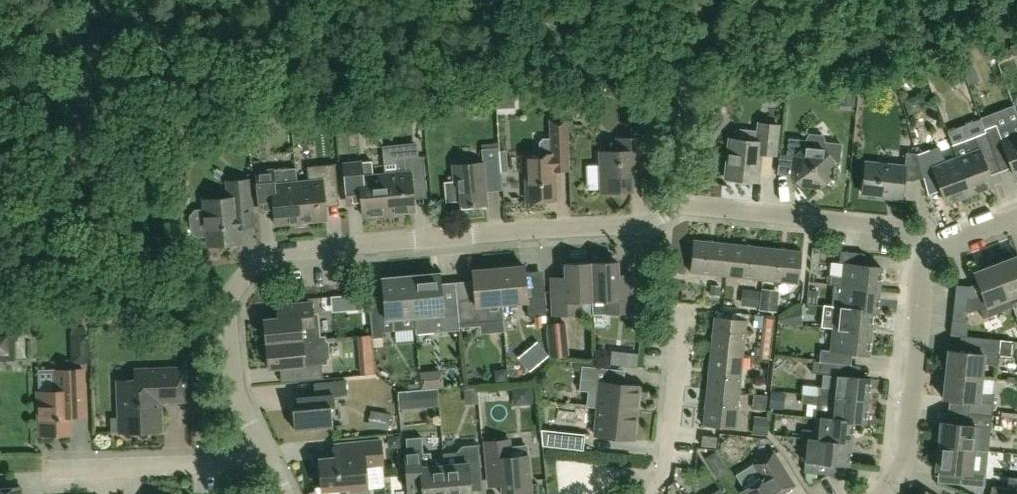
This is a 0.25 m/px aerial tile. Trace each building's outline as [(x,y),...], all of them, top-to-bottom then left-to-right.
[(568,170),(568,147),(567,119),(566,119),(565,108),(552,108),(553,120),(550,120),(551,139),(543,139),(540,143),(541,154),(525,155),(527,200),(556,199),(555,171),(568,170)] [(997,127),(996,124),(984,129),(985,132),(995,159),(1006,154),(1015,177),(1016,176),(1016,119),(997,127)] [(758,142),(729,139),(725,178),(757,181),(760,153),(775,154),(778,124),(760,123),(758,142)] [(992,186),(984,163),(995,159),(985,132),(961,142),(952,145),(970,194),(992,186)] [(643,177),(642,158),(641,138),(623,139),(624,152),(600,153),(601,191),(631,189),(631,178),(643,177)] [(830,179),(833,159),(839,160),(841,143),(790,138),(788,154),(794,155),(791,175),(801,186),(821,188),(830,179)] [(970,194),(952,145),(951,146),(955,158),(944,163),(937,146),(917,154),(925,178),(928,185),(936,182),(945,203),(970,194)] [(487,204),(484,173),(500,172),(498,148),(482,149),(483,162),(452,165),(453,181),(458,180),(460,204),(469,203),(470,206),(487,204)] [(925,178),(917,154),(906,153),(904,167),(864,163),(861,192),(901,197),(903,181),(911,182),(925,178)] [(414,210),(411,182),(425,181),(423,156),(395,159),(396,173),(384,174),(388,213),(414,210)] [(343,163),(345,189),(347,206),(361,205),(362,215),(388,213),(384,174),(373,176),(371,161),(343,163)] [(326,218),(323,191),(337,189),(335,164),(306,167),(308,182),(296,183),(300,220),(326,218)] [(255,171),(257,197),(259,214),(273,212),(274,223),(300,220),(296,183),(295,168),(255,171)] [(252,228),(251,207),(248,180),(232,181),(234,197),(203,200),(208,246),(239,243),(238,229),(252,228)] [(726,275),(729,243),(693,239),(690,271),(726,275)] [(762,279),(765,247),(729,243),(726,275),(762,279)] [(802,251),(765,247),(762,279),(798,283),(802,251)] [(880,267),(863,265),(864,253),(841,251),(839,263),(844,263),(843,275),(832,273),(831,284),(842,285),(878,289),(880,267)] [(994,264),(1010,308),(1013,307),(1009,297),(1016,294),(1016,255),(994,264)] [(632,313),(631,285),(631,274),(617,274),(616,262),(591,263),(593,314),(604,314),(632,313)] [(593,314),(591,263),(565,263),(566,276),(552,277),(553,315),(581,314),(581,301),(592,301),(592,314),(593,314)] [(1010,308),(994,264),(973,272),(977,282),(967,286),(956,285),(952,321),(964,322),(966,311),(971,312),(979,308),(983,318),(1010,308)] [(524,266),(498,269),(501,303),(527,300),(528,316),(546,315),(544,291),(526,292),(524,266)] [(501,303),(498,269),(472,271),(474,297),(457,299),(457,300),(459,323),(489,320),(487,304),(501,303)] [(459,330),(459,323),(457,300),(441,301),(439,273),(410,276),(415,328),(416,328),(416,334),(459,330)] [(382,279),(387,331),(415,328),(410,276),(382,279)] [(876,311),(878,289),(842,285),(840,306),(859,308),(859,309),(864,309),(876,311)] [(311,302),(287,304),(276,305),(277,318),(264,320),(266,343),(323,338),(315,338),(313,328),(311,302)] [(876,311),(864,309),(859,309),(859,308),(840,306),(836,306),(834,320),(823,319),(822,328),(834,329),(870,333),(872,311),(876,311)] [(802,307),(780,318),(780,322),(801,324),(802,307)] [(383,337),(380,310),(369,311),(372,338),(383,337)] [(714,317),(711,353),(742,356),(746,320),(714,317)] [(0,327),(0,359),(15,358),(14,327),(0,327)] [(868,354),(870,333),(834,329),(832,351),(820,350),(819,361),(814,360),(813,361),(860,366),(851,364),(852,352),(868,354)] [(997,364),(998,355),(1011,356),(1012,342),(1000,340),(976,337),(974,353),(948,350),(946,372),(981,376),(983,363),(997,364)] [(323,341),(323,338),(266,343),(268,367),(297,364),(298,380),(322,378),(321,362),(325,362),(325,359),(325,358),(327,356),(326,343),(324,341),(323,341)] [(22,347),(25,363),(35,361),(32,345),(22,347)] [(739,392),(742,356),(711,353),(707,389),(739,392)] [(868,378),(858,377),(860,366),(813,361),(812,372),(823,373),(822,386),(804,385),(803,395),(866,401),(868,378)] [(639,385),(608,382),(610,368),(581,365),(579,390),(589,391),(588,394),(598,395),(597,407),(637,411),(639,385)] [(117,394),(119,432),(161,430),(160,401),(186,400),(184,367),(134,369),(135,393),(117,394)] [(83,418),(83,394),(82,368),(55,369),(55,390),(37,391),(39,434),(69,433),(68,418),(83,418)] [(979,393),(981,376),(946,372),(943,398),(969,401),(968,411),(992,414),(994,395),(979,393)] [(442,375),(420,377),(421,389),(443,387),(442,375)] [(332,406),(331,396),(347,394),(345,380),(313,383),(315,396),(297,398),(298,408),(293,408),(295,429),(330,426),(328,407),(332,406)] [(520,391),(521,404),(538,402),(537,389),(520,391)] [(735,429),(739,392),(707,389),(703,425),(735,429)] [(430,426),(427,410),(443,408),(440,390),(397,397),(403,431),(430,426)] [(864,422),(866,401),(803,395),(802,404),(816,405),(815,417),(828,418),(852,421),(864,422)] [(634,439),(637,411),(597,407),(595,435),(634,439)] [(378,410),(376,425),(391,426),(393,412),(378,410)] [(990,436),(992,414),(968,411),(966,424),(940,421),(938,447),(973,451),(975,435),(990,436)] [(850,442),(852,421),(828,418),(815,417),(813,430),(801,429),(800,438),(803,438),(850,442)] [(541,429),(543,445),(583,449),(584,434),(541,429)] [(715,447),(716,436),(702,435),(701,446),(715,447)] [(847,465),(850,442),(803,438),(801,460),(804,460),(803,472),(806,472),(805,476),(810,484),(817,480),(817,473),(835,475),(836,464),(847,465)] [(487,469),(488,487),(502,485),(502,493),(524,493),(530,493),(527,454),(509,456),(508,439),(484,441),(487,469)] [(366,489),(364,465),(381,464),(379,440),(335,444),(336,457),(318,458),(321,490),(349,488),(350,490),(366,489)] [(444,458),(431,459),(430,452),(422,453),(421,441),(402,442),(406,491),(422,489),(422,493),(447,493),(444,458)] [(468,473),(481,472),(478,444),(462,445),(456,452),(443,453),(444,458),(447,493),(470,493),(468,473)] [(970,473),(973,451),(938,447),(935,470),(962,472),(960,484),(983,487),(984,487),(985,475),(970,473)] [(722,451),(710,459),(722,477),(735,469),(722,451)] [(784,472),(772,452),(753,463),(754,464),(744,473),(743,477),(742,481),(743,485),(745,488),(741,491),(742,493),(783,493),(794,487),(784,472)] [(20,486),(0,487),(0,493),(20,493),(20,486)]
